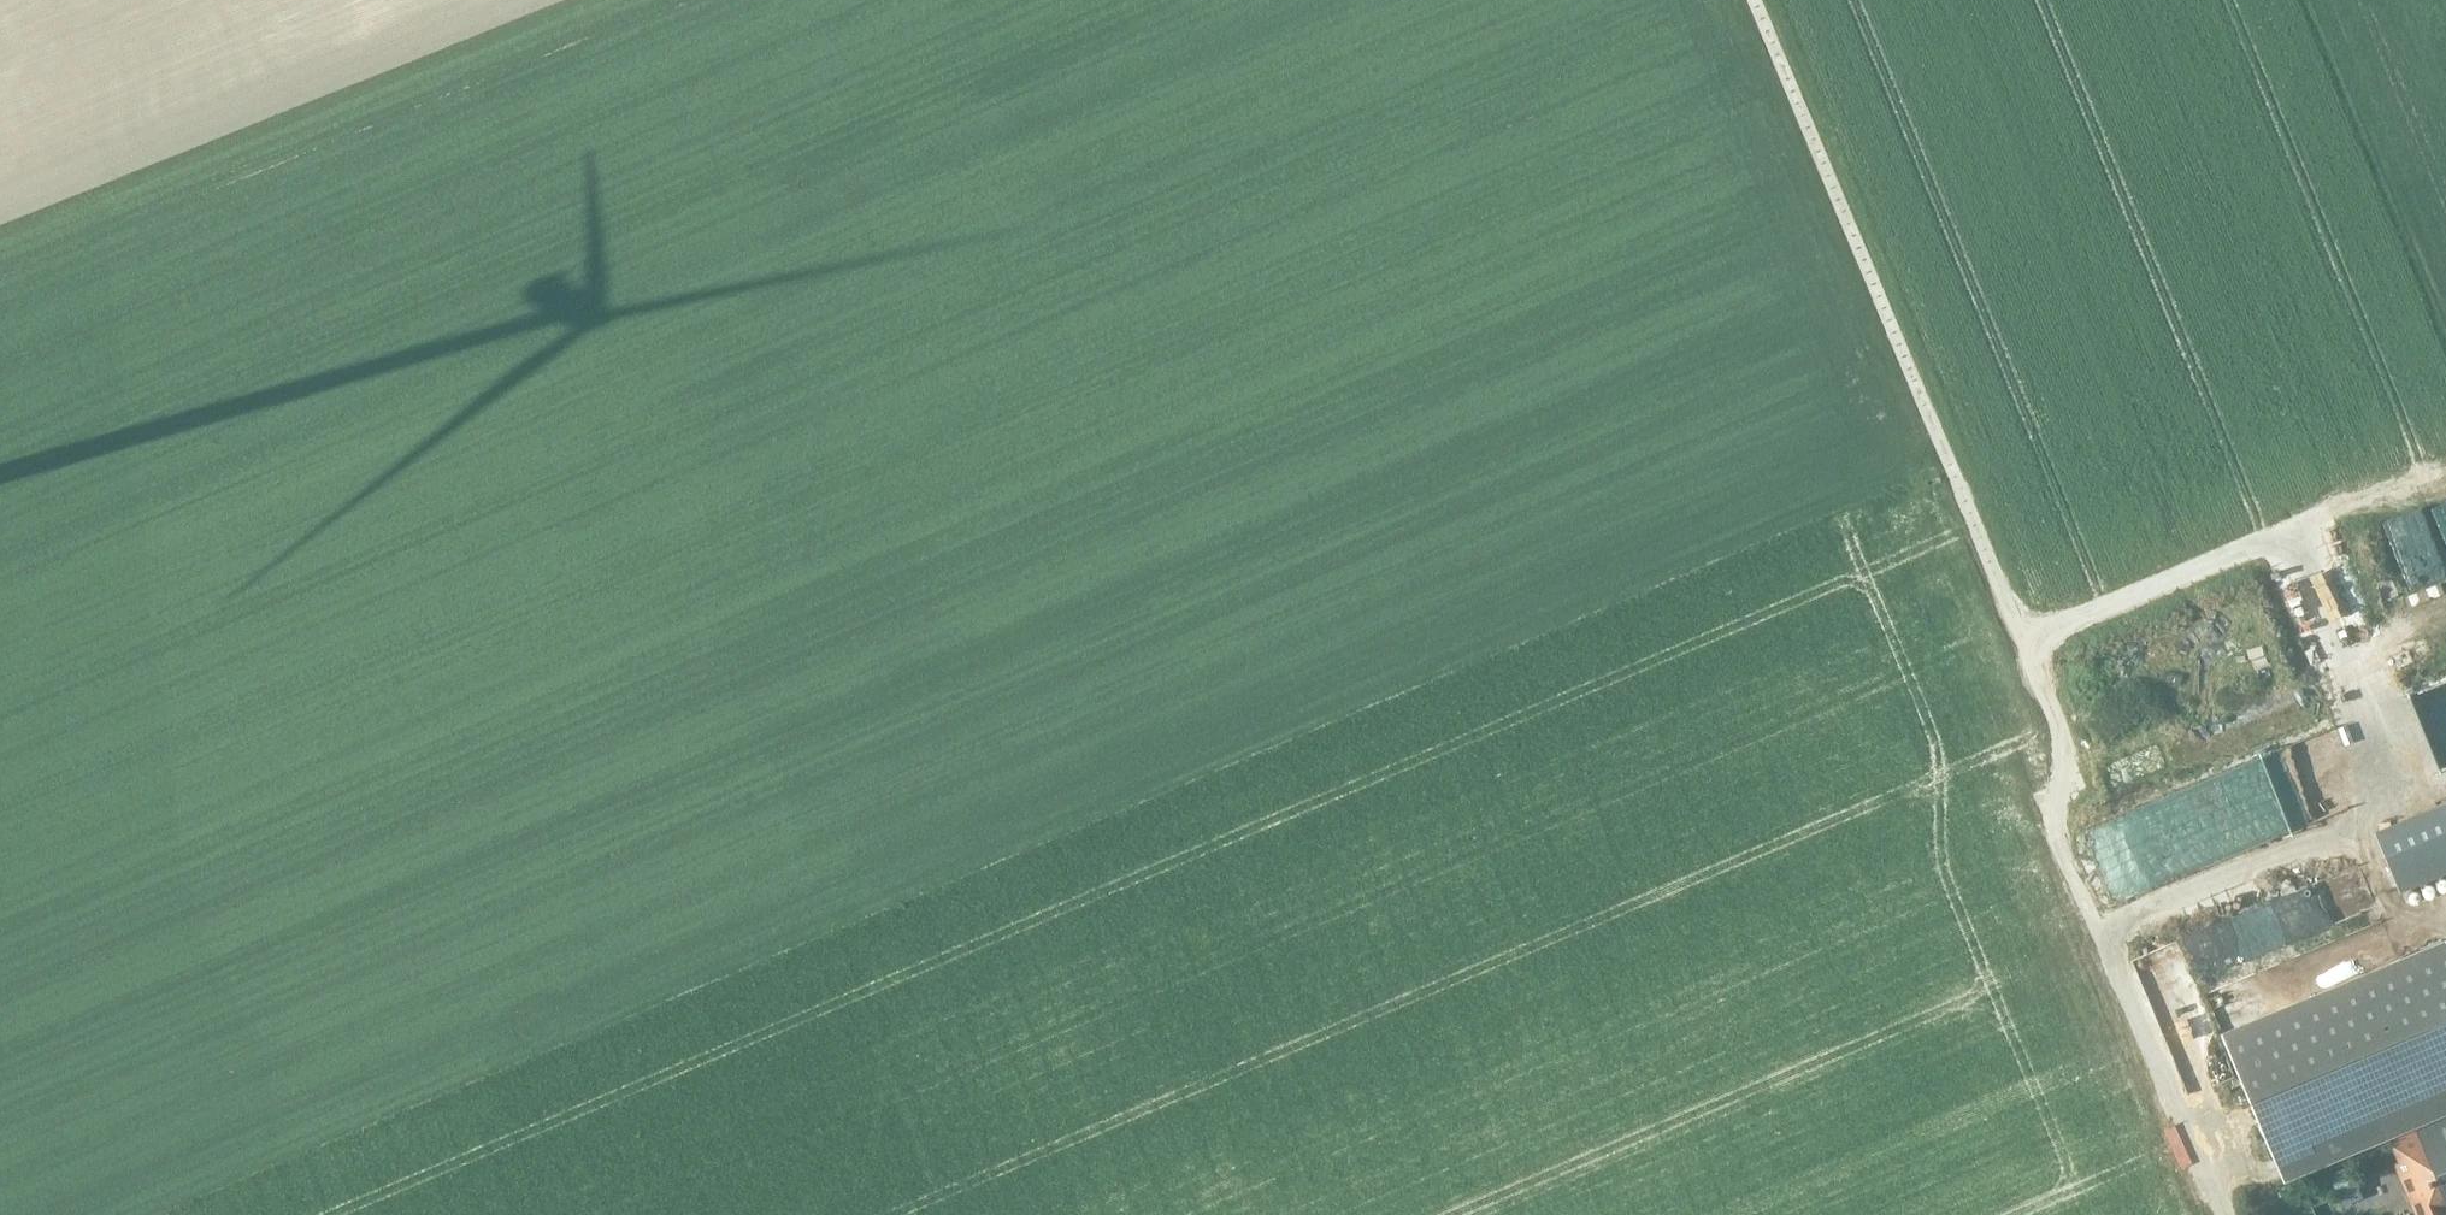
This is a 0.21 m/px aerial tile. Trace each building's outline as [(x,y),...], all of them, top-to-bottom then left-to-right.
[(2111,768),(2123,800),(2253,752),(2236,706),(2184,725),(2172,693),(2095,721),(2106,750),(2097,753),(2104,771),(2111,768)] [(2250,800),(2133,842),(2144,872),(2308,812),(2296,779),(2248,796),(2250,800)] [(2377,833),(2401,890),(2445,871),(2445,804),(2377,833)] [(2296,822),(2294,844),(2334,846),(2335,824),(2296,822)] [(2223,956),(2210,925),(2173,940),(2186,971),(2223,956)] [(2445,1085),(2445,1040),(2414,963),(2225,1042),(2273,1157),(2445,1085)] [(2387,1134),(2397,1159),(2394,1161),(2416,1214),(2445,1214),(2445,1109),(2387,1134)] [(2350,1167),(2330,1175),(2338,1196),(2358,1188),(2350,1167)]
